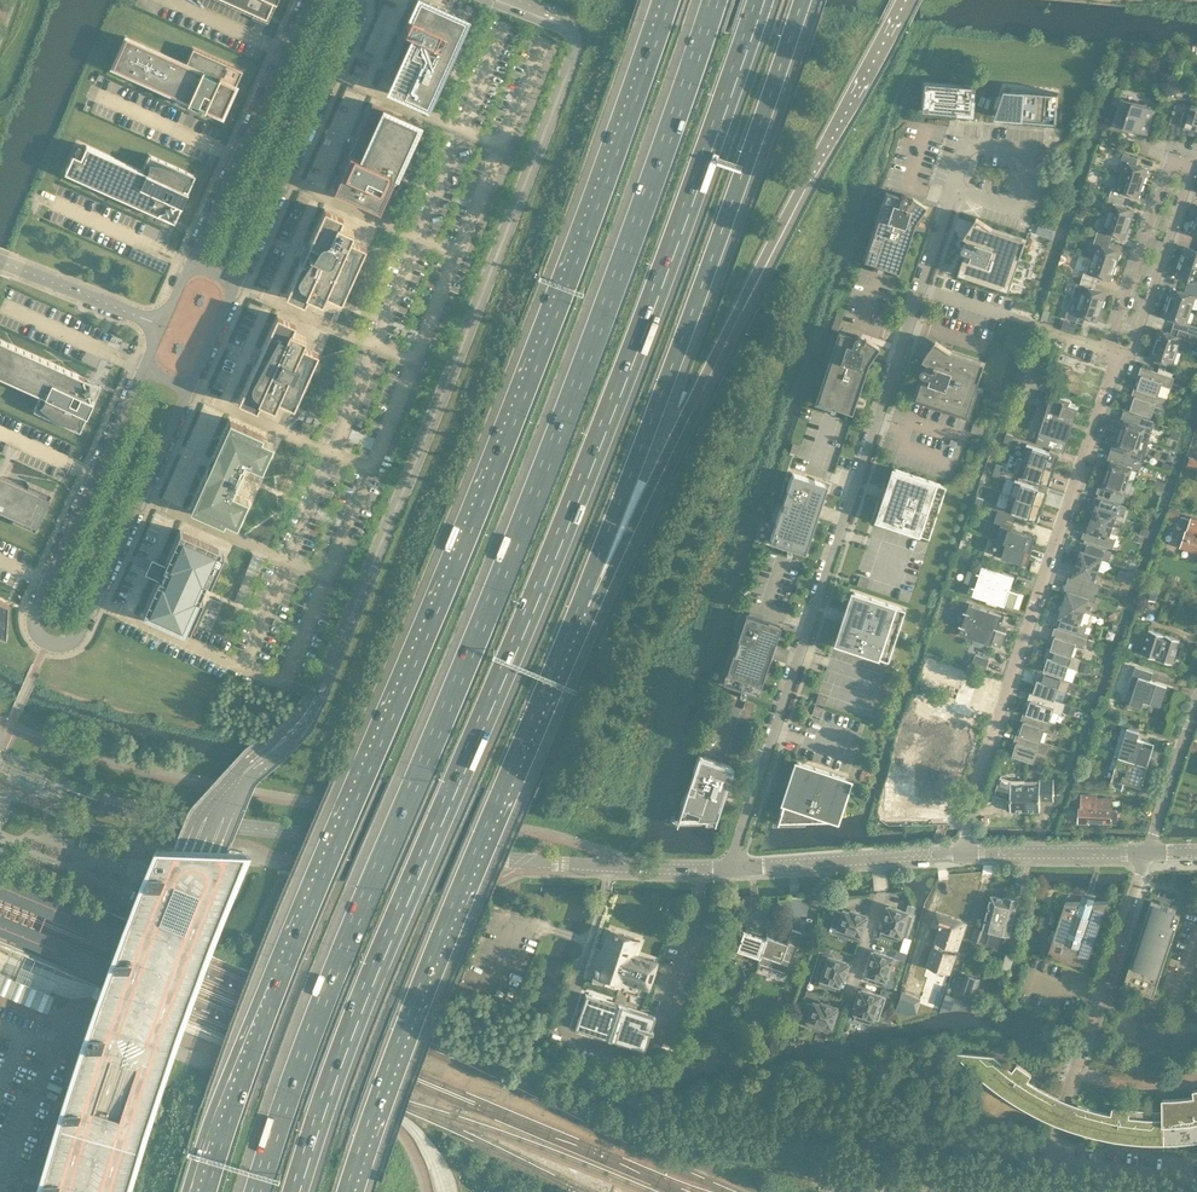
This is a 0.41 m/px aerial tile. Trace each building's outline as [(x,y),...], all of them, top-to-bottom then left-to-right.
[(257,13),(256,17),(264,21),(274,0),(276,1),(275,0),(228,0),(257,13)] [(465,18),(425,0),(418,0),(405,30),(415,35),(411,43),(410,43),(411,40),(406,38),(400,50),(405,52),(407,49),(408,50),(391,87),(426,103),(465,18)] [(186,64),(126,37),(113,66),(222,115),(242,70),(193,48),(186,64)] [(972,99),(973,86),(923,82),(920,110),(955,113),(955,110),(968,111),(970,98),(972,99)] [(1054,122),(1056,122),(1059,93),(1005,88),(995,117),(996,117),(997,115),(1005,116),(1005,117),(1014,118),(1014,116),(1054,120),(1054,122)] [(1136,103),(1121,98),(1112,127),(1124,130),(1125,126),(1147,134),(1155,110),(1146,107),(1147,103),(1136,101),(1136,103)] [(418,124),(372,103),(334,188),(379,209),(418,124)] [(1181,104),(1180,104),(1178,104),(1177,105),(1176,106),(1175,106),(1174,107),(1174,108),(1173,110),(1171,116),(1163,113),(1161,120),(1169,123),(1165,133),(1196,135),(1196,133),(1196,105),(1181,104)] [(195,175),(149,154),(142,170),(86,145),(83,151),(82,151),(82,150),(82,149),(82,148),(82,147),(81,147),(80,146),(79,146),(78,146),(77,146),(76,146),(76,147),(75,148),(75,149),(75,150),(75,151),(75,152),(74,154),(73,154),(65,172),(158,214),(159,212),(161,211),(162,214),(168,212),(168,213),(169,212),(168,211),(173,209),(172,207),(179,204),(181,205),(187,192),(195,175)] [(1124,162),(1120,175),(1143,183),(1147,169),(1136,165),(1138,159),(1123,154),(1121,161),(1124,162)] [(1143,183),(1120,175),(1115,189),(1112,188),(1109,195),(1124,200),(1126,193),(1138,197),(1143,183)] [(1086,180),(1084,186),(1093,189),(1095,183),(1086,180)] [(898,271),(914,221),(925,205),(911,196),(909,200),(907,199),(907,198),(907,197),(906,196),(906,195),(905,195),(905,194),(904,194),(903,194),(902,194),(901,194),(900,195),(899,196),(885,192),(863,260),(898,271)] [(1124,200),(1109,195),(1107,202),(1111,203),(1106,217),(1129,224),(1134,210),(1122,207),(1124,200)] [(343,217),(324,208),(309,243),(317,247),(307,263),(301,260),(286,295),(304,303),(308,295),(322,301),(325,293),(341,301),(366,246),(350,239),(353,231),(339,225),(343,217)] [(977,217),(964,236),(969,239),(968,244),(967,244),(966,243),(966,244),(965,244),(964,244),(964,245),(963,245),(963,246),(963,247),(963,249),(963,250),(964,250),(965,251),(958,273),(1009,290),(1026,239),(993,228),(977,217)] [(1129,224),(1106,217),(1102,230),(1098,229),(1096,236),(1111,241),(1113,234),(1124,238),(1129,224)] [(1108,248),(1111,241),(1096,236),(1093,243),(1097,245),(1092,258),(1115,266),(1120,252),(1108,248)] [(1182,261),(1196,266),(1196,251),(1186,247),(1182,261)] [(140,250),(135,259),(164,272),(168,263),(140,250)] [(1115,266),(1092,258),(1088,271),(1084,270),(1082,278),(1097,282),(1099,276),(1111,280),(1115,266)] [(1186,285),(1196,289),(1196,266),(1182,261),(1177,275),(1189,279),(1186,285)] [(1106,293),(1095,289),(1097,282),(1082,278),(1079,285),(1076,284),(1071,297),(1079,299),(1102,307),(1106,293)] [(1168,302),(1191,310),(1195,297),(1196,297),(1196,289),(1186,285),(1184,292),(1173,288),(1168,302)] [(1097,321),(1102,307),(1079,299),(1074,313),(1067,310),(1065,318),(1083,324),(1085,317),(1097,321)] [(1175,320),(1173,327),(1188,332),(1190,326),(1190,324),(1186,323),(1191,310),(1168,302),(1163,316),(1175,320)] [(1047,322),(1051,311),(1044,309),(1040,320),(1047,322)] [(277,314),(261,349),(238,401),(257,409),(260,401),(274,407),(278,399),(294,406),(318,352),(302,345),(306,337),(292,331),(296,323),(277,314)] [(1065,320),(1063,328),(1075,332),(1078,324),(1065,320)] [(1190,326),(1188,332),(1191,333),(1194,334),(1196,327),(1190,324),(1190,326)] [(1159,330),(1154,344),(1177,351),(1181,338),(1189,340),(1191,333),(1188,332),(1173,327),(1171,333),(1159,330)] [(852,337),(839,333),(816,401),(851,412),(868,362),(878,346),(865,337),(862,340),(860,340),(860,339),(860,338),(860,337),(859,336),(859,335),(858,335),(857,335),(856,335),(855,335),(854,335),(853,336),(853,337),(852,337)] [(41,394),(34,410),(80,431),(93,401),(91,400),(88,393),(91,392),(88,386),(90,386),(88,380),(84,382),(84,380),(84,379),(85,378),(0,340),(0,376),(41,394)] [(952,351),(936,340),(923,359),(928,362),(927,367),(926,367),(925,367),(924,367),(923,367),(923,368),(922,369),(922,370),(922,371),(922,372),(923,373),(923,374),(924,374),(917,396),(969,413),(986,362),(952,351)] [(1176,366),(1173,364),(1177,351),(1154,344),(1150,358),(1161,361),(1159,368),(1174,373),(1176,366)] [(1175,377),(1174,377),(1141,366),(1138,375),(1141,376),(1137,388),(1137,389),(1158,396),(1159,395),(1162,385),(1171,388),(1172,384),(1181,386),(1185,375),(1176,372),(1175,377)] [(1167,398),(1159,395),(1158,396),(1137,389),(1137,388),(1134,387),(1131,396),(1134,397),(1130,409),(1152,416),(1155,406),(1164,409),(1167,398)] [(1047,409),(1036,440),(1065,450),(1071,430),(1071,429),(1069,428),(1070,426),(1071,425),(1073,421),(1072,419),(1073,417),(1075,418),(1075,417),(1079,406),(1070,403),(1071,400),(1047,392),(1042,407),(1047,409)] [(1124,420),(1120,432),(1141,439),(1145,428),(1152,430),(1155,421),(1124,410),(1121,419),(1124,420)] [(263,434),(230,419),(212,458),(215,459),(214,462),(213,461),(212,461),(211,462),(210,462),(210,463),(210,464),(210,465),(210,466),(210,467),(211,467),(210,470),(207,469),(190,508),(223,522),(225,518),(237,524),(248,499),(232,492),(237,480),(236,479),(239,472),(241,473),(246,461),(262,468),(273,443),(261,438),(263,434)] [(1172,429),(1170,437),(1178,440),(1181,432),(1172,429)] [(1141,439),(1120,432),(1116,445),(1113,444),(1110,452),(1142,462),(1145,453),(1138,450),(1141,439)] [(1022,458),(1022,459),(1054,469),(1059,454),(1034,446),(1027,444),(1022,458)] [(1142,462),(1110,452),(1107,460),(1111,461),(1107,473),(1128,480),(1132,469),(1138,471),(1142,462)] [(1018,457),(1014,472),(1041,481),(1049,484),(1051,480),(1054,469),(1022,459),(1022,458),(1018,457)] [(1190,457),(1187,465),(1196,468),(1196,459),(1190,457)] [(893,469),(887,488),(876,520),(928,537),(945,486),(893,469)] [(769,541),(804,553),(827,485),(792,473),(769,541)] [(1128,480),(1107,473),(1102,486),(1099,485),(1096,493),(1128,503),(1131,494),(1124,491),(1128,480)] [(35,530),(43,513),(42,513),(43,510),(44,510),(52,493),(25,481),(24,485),(0,474),(0,510),(10,514),(9,518),(35,530)] [(1015,479),(1010,494),(1042,505),(1046,494),(1047,490),(1039,487),(1015,479)] [(1156,481),(1153,489),(1161,491),(1164,484),(1156,481)] [(1010,494),(1005,509),(1029,517),(1038,520),(1039,516),(1042,505),(1010,494)] [(1096,506),(1092,518),(1113,525),(1117,514),(1124,516),(1127,507),(1095,496),(1092,504),(1096,506)] [(1170,506),(1169,512),(1179,515),(1181,510),(1170,506)] [(1181,529),(1176,543),(1181,545),(1181,546),(1196,551),(1196,519),(1196,521),(1181,516),(1180,519),(1177,526),(1181,529)] [(1113,525),(1092,518),(1088,531),(1084,529),(1081,538),(1113,548),(1116,539),(1109,536),(1113,525)] [(996,538),(998,539),(1032,551),(1032,550),(1031,549),(1031,547),(1032,544),(1033,544),(1035,536),(1001,524),(996,538)] [(180,530),(165,564),(168,565),(166,570),(164,569),(161,574),(163,575),(161,580),(158,578),(143,613),(184,631),(186,628),(190,630),(203,599),(199,598),(206,582),(210,584),(224,554),(220,552),(222,548),(180,530)] [(1137,534),(1135,540),(1141,542),(1143,537),(1137,534)] [(962,538),(959,548),(965,551),(968,540),(962,538)] [(1032,551),(998,539),(996,545),(995,544),(994,547),(995,547),(993,552),(1027,564),(1032,551)] [(1081,551),(1077,563),(1098,570),(1102,559),(1109,561),(1112,552),(1080,541),(1077,549),(1081,551)] [(1010,571),(1012,566),(999,562),(997,567),(1010,571)] [(1098,570),(1077,563),(1073,575),(1069,574),(1066,582),(1098,593),(1101,583),(1094,581),(1098,570)] [(975,587),(973,594),(1014,608),(1019,592),(1020,592),(1020,591),(1011,588),(1015,575),(983,565),(980,572),(977,572),(977,573),(973,575),(971,581),(973,585),(972,586),(975,587)] [(1119,571),(1118,576),(1132,581),(1134,575),(1119,571)] [(1098,593),(1066,582),(1064,590),(1067,591),(1063,604),(1084,611),(1088,600),(1095,602),(1098,593)] [(1148,583),(1143,597),(1155,601),(1160,587),(1148,583)] [(853,592),(846,611),(835,643),(887,661),(904,609),(853,592)] [(7,638),(9,604),(0,600),(0,636),(7,638)] [(985,642),(1001,647),(1006,631),(1007,631),(1007,630),(998,627),(1002,614),(970,604),(967,611),(964,610),(964,612),(960,614),(958,620),(960,624),(959,625),(962,626),(960,633),(974,638),(973,641),(975,644),(981,647),(984,645),(985,642)] [(1081,622),(1084,611),(1063,604),(1059,616),(1056,615),(1053,624),(1084,634),(1088,624),(1081,622)] [(757,694),(769,658),(780,626),(745,614),(722,682),(757,694)] [(1084,649),(1088,638),(1055,627),(1052,636),(1054,637),(1051,649),(1050,650),(1072,657),(1072,656),(1075,646),(1084,649)] [(1141,653),(1172,663),(1180,639),(1149,629),(1141,653)] [(1081,659),(1072,656),(1072,657),(1050,650),(1051,649),(1048,648),(1045,657),(1048,658),(1044,670),(1065,677),(1068,667),(1077,670),(1081,659)] [(986,670),(989,659),(976,654),(972,666),(986,670)] [(1130,682),(1126,694),(1132,696),(1132,698),(1130,698),(1129,699),(1128,699),(1128,700),(1127,701),(1127,703),(1127,704),(1128,705),(1128,706),(1129,707),(1130,707),(1132,707),(1133,707),(1134,706),(1135,705),(1141,707),(1144,700),(1160,706),(1167,686),(1150,680),(1153,672),(1135,666),(1130,682)] [(1076,684),(1070,682),(1070,681),(1037,670),(1034,680),(1037,681),(1033,692),(1033,693),(1054,700),(1055,699),(1058,690),(1067,693),(1067,690),(1073,692),(1076,684)] [(1030,701),(1026,713),(1026,714),(1050,722),(1050,721),(1053,711),(1062,714),(1066,703),(1055,699),(1054,700),(1033,693),(1033,692),(1030,691),(1027,700),(1030,701)] [(1023,722),(1019,734),(1019,735),(1040,742),(1041,741),(1044,731),(1053,734),(1056,723),(1050,721),(1050,722),(1026,714),(1026,713),(1023,712),(1020,721),(1023,722)] [(899,751),(896,751),(901,766),(918,765),(918,793),(941,792),(941,765),(960,764),(959,716),(905,717),(899,741),(899,751)] [(1127,728),(1119,756),(1118,756),(1148,765),(1154,744),(1138,739),(1140,732),(1127,728)] [(1050,744),(1041,741),(1040,742),(1019,735),(1019,734),(1017,733),(1013,742),(1016,743),(1012,755),(1034,762),(1037,752),(1046,755),(1050,744)] [(733,767),(716,761),(698,755),(676,821),(675,824),(676,824),(677,823),(714,822),(713,823),(714,824),(716,819),(733,767)] [(1148,765),(1118,756),(1119,756),(1114,755),(1110,768),(1114,770),(1110,785),(1122,789),(1125,782),(1141,787),(1148,765)] [(796,761),(790,780),(777,818),(776,822),(777,823),(777,821),(833,820),(832,821),(833,822),(835,817),(848,778),(796,761)] [(1010,810),(1025,810),(1025,786),(1011,786),(1013,780),(1005,777),(1000,792),(1010,796),(1010,810)] [(1025,781),(1025,786),(1025,810),(1040,810),(1040,796),(1054,796),(1054,780),(1039,780),(1039,781),(1025,781)] [(1089,820),(1110,821),(1110,819),(1116,820),(1117,819),(1118,812),(1116,810),(1111,810),(1112,799),(1090,798),(1090,795),(1081,795),(1081,808),(1079,808),(1078,822),(1089,823),(1089,820)] [(137,1161),(162,1081),(189,1002),(219,924),(251,847),(203,845),(153,843),(121,925),(118,932),(105,968),(91,1007),(63,1090),(38,1174),(33,1191),(128,1191),(137,1161)] [(817,894),(808,896),(810,904),(819,903),(817,894)] [(994,946),(1007,898),(992,894),(986,919),(985,919),(983,927),(991,929),(987,944),(994,946)] [(1010,934),(1020,899),(1007,896),(1007,898),(994,946),(999,947),(1002,932),(1010,934)] [(1084,901),(1065,902),(1049,951),(1050,951),(1050,950),(1052,951),(1053,953),(1055,954),(1058,956),(1059,957),(1061,958),(1065,960),(1067,961),(1069,961),(1071,962),(1074,962),(1077,963),(1080,963),(1082,963),(1085,962),(1087,962),(1087,964),(1107,906),(1108,901),(1094,901),(1089,901),(1089,900),(1088,900),(1088,899),(1087,899),(1086,899),(1085,900),(1084,901)] [(1176,909),(1159,904),(1151,901),(1123,985),(1154,995),(1174,933),(1175,933),(1176,929),(1180,915),(1175,914),(1176,909)] [(905,937),(906,931),(911,916),(906,914),(906,912),(888,906),(888,907),(886,906),(881,921),(883,922),(879,935),(897,941),(899,935),(905,937)] [(858,941),(866,917),(864,917),(865,914),(850,910),(849,912),(842,910),(842,912),(836,910),(831,925),(837,927),(835,933),(858,941)] [(941,926),(927,966),(937,969),(936,970),(939,971),(939,970),(949,973),(966,922),(937,913),(933,924),(941,926)] [(793,954),(801,931),(791,928),(786,943),(766,936),(766,939),(761,955),(790,965),(791,961),(793,962),(795,955),(793,954)] [(982,930),(976,928),(972,939),(978,942),(982,930)] [(650,1030),(654,1017),(622,1006),(626,994),(629,995),(629,1002),(638,1005),(643,999),(644,999),(647,988),(656,961),(642,956),(638,958),(637,960),(633,958),(635,954),(640,940),(635,938),(624,934),(608,929),(607,933),(606,932),(604,940),(605,940),(596,967),(594,972),(591,982),(603,985),(606,979),(615,982),(613,988),(622,991),(618,1005),(586,994),(575,1027),(607,1038),(607,1039),(611,1040),(611,1039),(644,1050),(649,1033),(652,1034),(653,1030),(650,1030)] [(760,958),(761,955),(766,939),(743,931),(736,950),(760,958)] [(882,986),(892,957),(874,951),(873,952),(871,951),(866,966),(868,967),(866,974),(868,975),(867,981),(882,986)] [(896,958),(903,960),(905,953),(898,951),(896,958)] [(1011,969),(1015,955),(1003,952),(999,966),(1011,969)] [(842,979),(847,964),(845,963),(845,962),(822,954),(814,977),(820,979),(818,985),(834,990),(836,984),(838,985),(840,978),(842,979)] [(15,979),(0,973),(0,990),(9,994),(15,979)] [(975,996),(981,979),(966,974),(960,991),(975,996)] [(53,991),(16,976),(15,979),(9,994),(45,1009),(52,994),(53,991)] [(877,1020),(885,997),(861,989),(861,990),(859,990),(854,1004),(856,1005),(854,1012),(877,1020)] [(960,1009),(963,996),(945,993),(943,1006),(960,1009)] [(897,1006),(896,1009),(909,1013),(915,1012),(919,999),(914,998),(910,1010),(897,1006)] [(828,1032),(836,1009),(835,1008),(835,1006),(820,1001),(820,1004),(813,1001),(812,1004),(806,1002),(801,1017),(807,1019),(805,1025),(828,1032)] [(712,1034),(702,1029),(699,1035),(708,1041),(712,1034)] [(680,1054),(665,1049),(661,1061),(675,1065),(680,1054)] [(1042,1089),(1036,1085),(1028,1081),(1032,1074),(1017,1064),(1012,1070),(999,1060),(994,1055),(955,1052),(963,1061),(975,1072),(984,1080),(992,1086),(997,1090),(1007,1097),(1015,1103),(1021,1106),(1032,1112),(1040,1116),(1048,1120),(1059,1097),(1049,1093),(1042,1089)] [(1069,1128),(1071,1129),(1087,1134),(1096,1136),(1108,1139),(1115,1140),(1124,1142),(1134,1143),(1143,1143),(1156,1144),(1172,1144),(1184,1143),(1194,1142),(1196,1141),(1196,1116),(1196,1108),(1194,1096),(1191,1096),(1189,1096),(1187,1097),(1185,1097),(1183,1097),(1182,1097),(1180,1097),(1178,1097),(1176,1098),(1175,1098),(1173,1098),(1172,1098),(1171,1098),(1169,1098),(1168,1098),(1167,1098),(1166,1098),(1165,1098),(1163,1098),(1162,1098),(1162,1108),(1162,1111),(1155,1111),(1146,1111),(1134,1110),(1130,1109),(1112,1107),(1111,1114),(1107,1113),(1095,1110),(1087,1108),(1077,1105),(1069,1128)]
